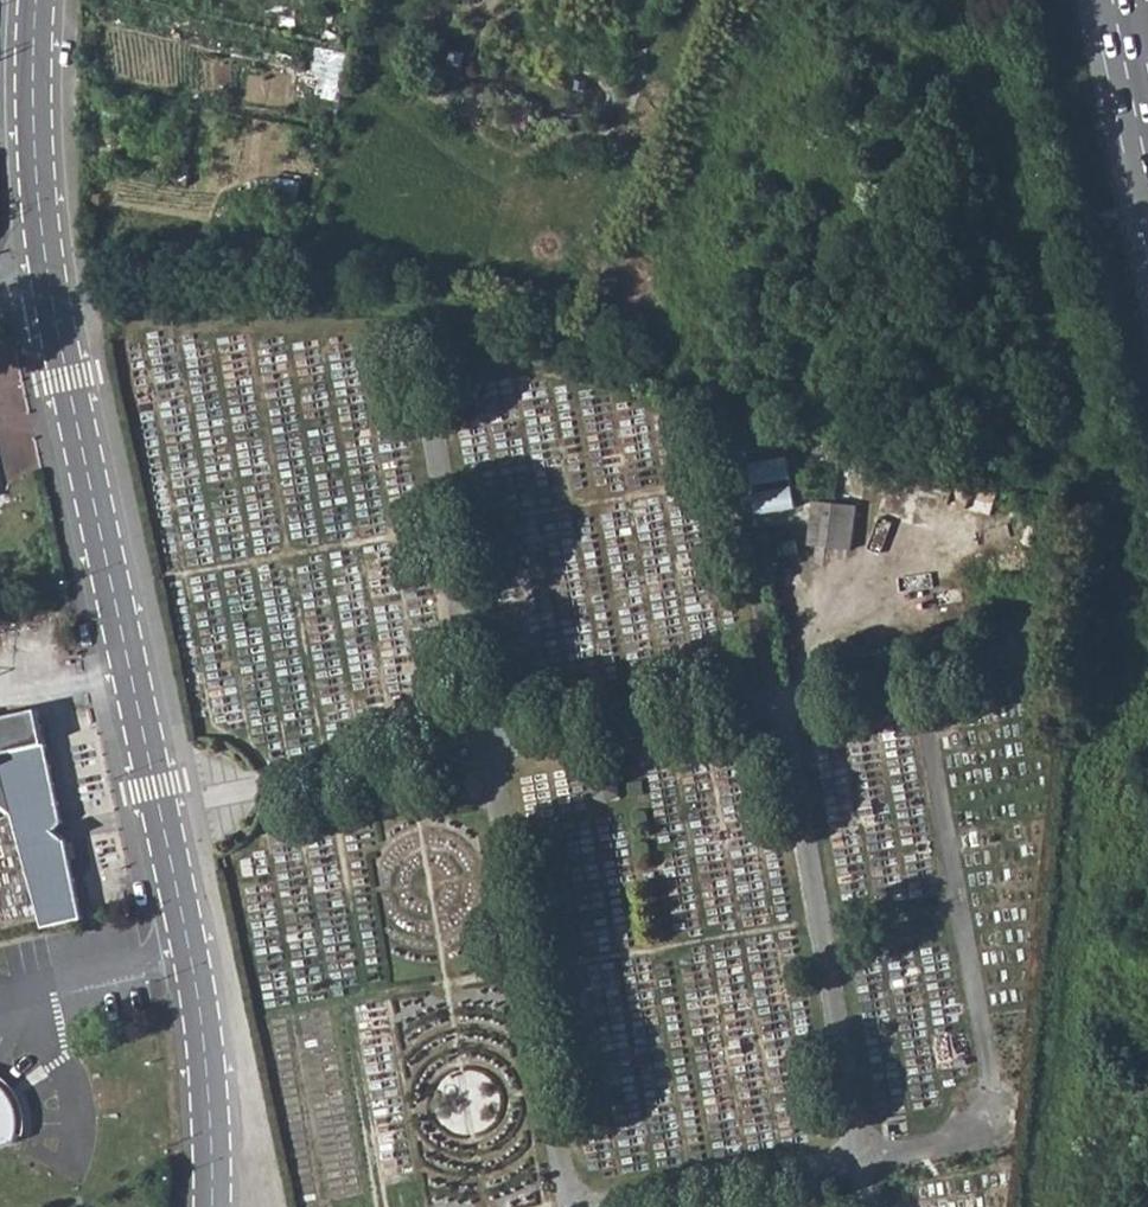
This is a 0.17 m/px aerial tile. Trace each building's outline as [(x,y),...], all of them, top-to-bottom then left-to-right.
[(793,489),(755,495),(759,516),(796,511),(793,489)] [(817,504),(813,548),(856,552),(859,508),(817,504)] [(0,716),(0,783),(9,813),(43,926),(81,918),(64,838),(54,828),(61,822),(37,709),(0,716)] [(9,813),(0,783),(0,806),(9,813)] [(16,1143),(19,1133),(20,1122),(17,1105),(15,1100),(6,1088),(0,1084),(0,1148),(16,1143)]
